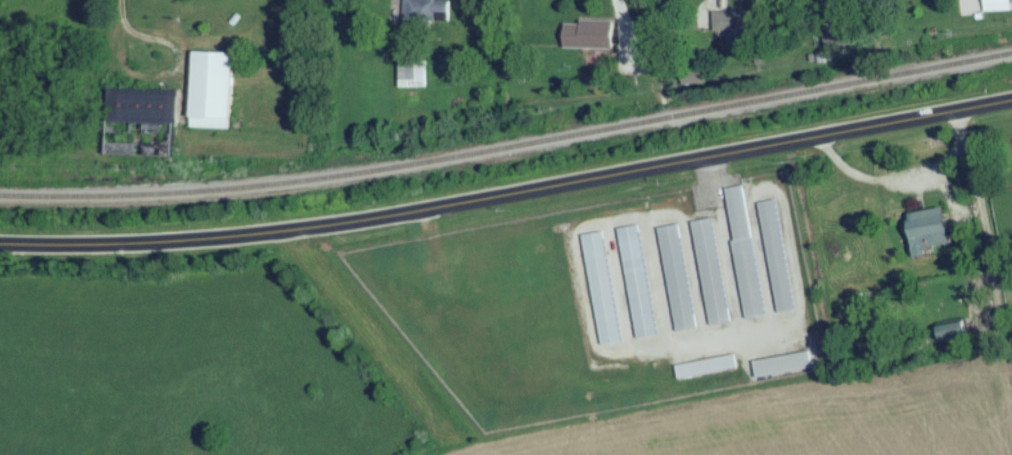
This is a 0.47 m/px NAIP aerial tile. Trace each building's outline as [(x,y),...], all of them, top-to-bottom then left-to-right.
[(983,18),(1010,17),(1010,0),(983,0),(983,18)] [(448,2),(403,2),(403,27),(448,27),(448,2)] [(562,56),(612,56),(612,28),(562,28),(562,56)] [(190,134),(230,135),(231,59),(192,59),(190,134)] [(424,66),(399,66),(399,94),(424,94),(424,66)] [(744,192),(724,195),(743,325),(763,322),(744,192)] [(775,206),(758,209),(777,319),(794,316),(775,206)] [(924,254),(948,252),(944,215),(906,219),(912,265),(925,263),(924,254)] [(712,224),(693,227),(708,331),(727,328),(712,224)] [(679,230),(659,233),(674,338),(694,335),(679,230)] [(639,231),(619,234),(635,345),(656,342),(639,231)] [(938,333),(940,349),(965,346),(963,330),(938,333)] [(735,375),(733,361),(675,371),(677,384),(735,375)] [(756,380),(795,378),(794,363),(755,366),(756,380)]
